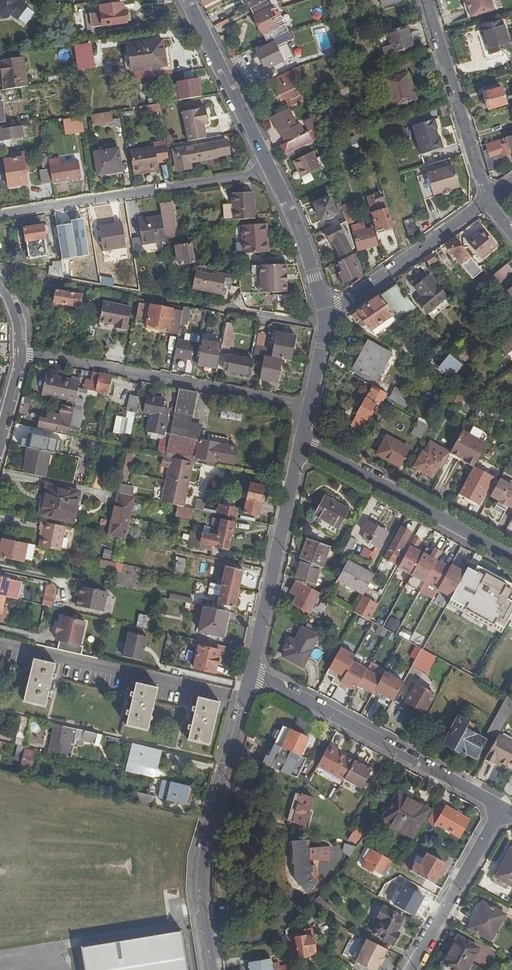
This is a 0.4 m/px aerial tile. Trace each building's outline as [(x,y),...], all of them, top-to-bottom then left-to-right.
[(8,19),(11,15),(18,20),(26,10),(18,3),(20,0),(0,0),(0,20),(8,19)] [(28,6),(20,0),(18,3),(26,10),(28,6)] [(249,9),(250,9),(259,4),(267,0),(244,0),(249,9)] [(269,0),(267,0),(259,4),(250,9),(266,42),(272,39),(287,31),(278,12),(275,13),(269,0)] [(331,3),(335,16),(349,12),(346,0),(341,0),(331,3)] [(402,0),(381,0),(383,8),(402,2),(402,0)] [(466,2),(468,10),(470,17),(494,10),(491,0),(465,0),(466,2)] [(101,12),(90,14),(92,27),(127,23),(127,21),(125,11),(123,11),(123,5),(120,3),(100,6),(101,12)] [(322,16),(320,8),(312,10),(314,18),(322,16)] [(502,21),(481,27),(483,36),(485,36),(491,53),(510,47),(502,21)] [(413,47),(406,26),(386,32),(390,46),(382,49),(384,56),(413,47)] [(320,52),(331,48),(324,27),(313,31),(320,52)] [(290,40),(287,31),(272,39),(266,42),(264,43),(266,47),(257,51),(260,57),(255,59),(258,65),(262,63),(265,69),(283,61),(276,46),(290,40)] [(132,71),(162,67),(160,51),(164,50),(164,49),(162,40),(128,45),(132,71)] [(93,54),(91,45),(75,47),(78,68),(91,66),(89,55),(93,54)] [(160,51),(162,67),(170,65),(168,49),(164,49),(164,50),(160,51)] [(25,87),(21,59),(0,62),(0,74),(3,91),(25,87)] [(368,69),(370,75),(382,71),(380,65),(368,69)] [(298,104),(302,102),(293,81),(301,77),(298,66),(270,80),(281,101),(287,98),(290,96),(291,99),(295,97),(298,104)] [(272,68),(261,73),(264,80),(275,75),(272,68)] [(407,76),(407,74),(386,80),(388,88),(386,88),(385,90),(387,94),(389,94),(394,108),(415,101),(415,100),(416,99),(408,75),(407,76)] [(198,78),(177,82),(177,83),(180,100),(201,96),(198,78)] [(501,88),(483,94),(487,110),(506,104),(501,88)] [(292,107),(298,104),(295,97),(291,99),(290,96),(287,98),(292,107)] [(161,110),(160,103),(145,106),(146,113),(161,110)] [(447,105),(439,108),(442,118),(450,115),(447,105)] [(205,108),(171,114),(176,144),(206,138),(204,125),(203,119),(206,118),(205,108)] [(287,142),(304,133),(299,123),(296,125),(288,109),(261,122),(262,125),(273,120),(279,133),(282,132),(287,142)] [(109,122),(113,122),(111,112),(91,115),(93,124),(109,122)] [(81,118),(63,120),(66,135),(83,132),(81,118)] [(433,120),(412,127),(421,156),(443,149),(443,148),(444,145),(443,141),(439,139),(438,140),(435,130),(436,130),(436,129),(438,126),(437,122),(433,120)] [(0,129),(0,149),(12,147),(11,139),(23,137),(22,126),(0,129)] [(320,137),(317,127),(304,133),(287,142),(285,143),(281,145),(286,156),(294,153),(292,150),(320,137)] [(511,154),(505,139),(505,138),(495,141),(496,141),(485,145),(487,150),(482,151),(488,171),(496,169),(493,160),(511,154)] [(216,156),(229,153),(227,141),(174,150),(178,170),(192,168),(191,162),(216,158),(216,156)] [(147,170),(148,173),(160,171),(157,147),(131,151),(134,172),(147,170)] [(119,148),(94,152),(98,175),(122,171),(119,148)] [(22,152),(4,155),(7,177),(26,175),(26,174),(30,171),(26,151),(22,152)] [(323,166),(315,151),(293,161),(301,177),(323,166)] [(51,170),(49,160),(48,160),(47,154),(41,155),(42,161),(43,161),(45,170),(40,171),(42,185),(53,183),(51,170)] [(51,170),(53,183),(81,178),(78,161),(61,164),(62,169),(57,169),(51,170)] [(453,166),(426,174),(433,195),(442,192),(443,194),(451,191),(450,190),(459,187),(453,166)] [(231,193),(232,220),(255,218),(254,192),(231,193)] [(370,192),(365,194),(365,195),(369,209),(375,208),(370,192)] [(377,211),(376,212),(371,214),(375,228),(382,226),(383,229),(392,227),(386,208),(386,209),(382,196),(374,199),(377,211)] [(330,197),(315,204),(319,213),(322,220),(336,214),(330,197)] [(162,216),(165,238),(177,236),(172,202),(160,204),(162,216)] [(354,221),(348,204),(342,206),(348,223),(354,221)] [(142,244),(166,241),(165,238),(162,216),(138,220),(141,238),(132,239),(135,254),(144,253),(142,244)] [(71,224),(57,226),(61,259),(89,255),(84,218),(71,220),(71,224)] [(122,222),(98,226),(103,250),(126,246),(122,222)] [(354,248),(346,222),(326,231),(331,241),(334,240),(335,242),(341,255),(351,251),(350,250),(354,248)] [(414,223),(405,225),(410,239),(418,236),(414,223)] [(267,252),(266,239),(264,239),(263,225),(242,226),(243,253),(267,252)] [(43,226),(24,229),(29,259),(49,256),(45,233),(43,226)] [(372,228),(353,233),(358,250),(377,246),(372,228)] [(466,244),(480,260),(496,247),(484,232),(475,240),(473,238),(466,244)] [(453,238),(442,246),(447,251),(457,243),(453,238)] [(457,243),(447,251),(460,267),(470,258),(457,243)] [(191,244),(176,246),(178,261),(184,260),(185,264),(194,262),(191,244)] [(356,254),(351,256),(351,257),(340,262),(344,272),(340,274),(343,281),(357,275),(359,280),(363,277),(361,273),(356,254)] [(430,255),(424,259),(429,267),(435,262),(430,255)] [(58,262),(48,264),(50,274),(60,272),(58,262)] [(287,265),(260,265),(260,284),(258,286),(258,290),(261,293),(287,292),(287,284),(285,283),(285,273),(287,273),(287,265)] [(488,280),(494,287),(511,272),(506,265),(488,280)] [(228,274),(197,267),(192,288),(223,295),(228,274)] [(446,297),(428,276),(413,287),(421,297),(416,301),(426,313),(446,297)] [(511,299),(511,281),(503,288),(511,299)] [(78,288),(58,285),(57,291),(73,295),(73,292),(77,293),(78,288)] [(377,335),(414,308),(395,286),(350,317),(355,324),(360,320),(367,331),(377,335)] [(73,295),(57,291),(54,304),(80,308),(82,296),(77,295),(77,293),(73,292),(73,295)] [(115,328),(117,329),(128,331),(132,309),(103,303),(100,322),(116,325),(115,328)] [(147,305),(139,304),(136,320),(144,322),(147,305)] [(181,324),(183,312),(169,309),(150,306),(147,325),(160,327),(159,331),(179,335),(181,324)] [(190,311),(183,310),(183,312),(181,324),(187,325),(190,311)] [(234,325),(226,323),(222,348),(228,349),(234,325)] [(255,346),(254,354),(265,356),(282,360),(291,362),(295,342),(285,340),(286,335),(276,333),(273,350),(255,346)] [(507,341),(500,346),(507,355),(511,352),(511,338),(507,341)] [(189,344),(178,341),(174,357),(186,360),(189,344)] [(221,346),(200,342),(196,365),(216,369),(221,346)] [(355,370),(376,382),(390,355),(368,342),(360,356),(362,357),(355,370)] [(77,347),(76,357),(82,358),(84,348),(77,347)] [(228,349),(222,348),(218,370),(250,376),(253,361),(227,356),(228,349)] [(282,360),(265,356),(260,380),(277,383),(282,360)] [(455,361),(457,359),(455,357),(453,360),(449,356),(439,369),(450,379),(460,366),(455,361)] [(466,370),(451,381),(452,382),(460,386),(472,378),(466,370)] [(75,408),(71,426),(81,428),(86,396),(87,391),(97,392),(108,395),(111,377),(93,373),(92,382),(86,380),(84,391),(79,390),(75,408)] [(67,401),(66,407),(75,408),(79,390),(80,381),(72,379),(71,381),(45,376),(41,396),(67,401)] [(382,403),(385,398),(383,397),(385,394),(373,387),(366,399),(365,399),(350,426),(363,434),(369,423),(368,422),(373,413),(372,412),(375,405),(378,406),(381,402),(382,403)] [(463,393),(455,389),(448,401),(456,407),(463,393)] [(206,465),(215,467),(216,461),(234,465),(237,449),(227,447),(220,446),(220,445),(208,443),(200,441),(188,439),(190,427),(197,393),(180,390),(173,422),(170,439),(167,451),(166,457),(169,458),(170,453),(197,459),(196,461),(199,461),(199,459),(203,460),(203,462),(206,463),(206,465)] [(382,403),(393,409),(395,404),(402,408),(408,398),(392,390),(387,399),(385,398),(382,403)] [(129,412),(136,413),(140,397),(131,396),(127,411),(129,412)] [(227,405),(228,399),(214,396),(212,403),(227,405)] [(164,435),(167,421),(169,410),(163,408),(164,401),(149,398),(146,414),(151,415),(148,432),(149,432),(163,435),(164,435)] [(39,429),(69,435),(71,426),(75,408),(66,407),(63,406),(61,417),(59,416),(58,423),(48,421),(41,420),(39,429)] [(124,435),(131,437),(136,413),(129,412),(124,435)] [(49,414),(48,421),(58,423),(59,416),(49,414)] [(417,418),(411,435),(422,439),(428,421),(417,418)] [(170,439),(173,422),(167,421),(164,435),(163,435),(162,437),(170,439)] [(188,439),(200,441),(203,429),(190,427),(188,439)] [(162,440),(162,437),(163,435),(149,432),(148,438),(162,440)] [(49,451),(52,436),(37,433),(34,448),(49,451)] [(472,468),(484,446),(460,433),(449,453),(448,455),(459,461),(460,460),(464,462),(464,464),(472,468)] [(160,450),(167,451),(170,439),(162,437),(162,440),(160,450)] [(387,437),(383,444),(386,445),(385,448),(382,446),(377,455),(399,467),(409,449),(387,437)] [(423,453),(422,452),(413,469),(431,479),(437,469),(440,470),(448,455),(449,453),(430,442),(423,453)] [(27,462),(24,474),(45,478),(49,461),(50,454),(51,453),(30,449),(27,462)] [(173,459),(169,458),(166,457),(165,457),(163,466),(171,467),(173,459)] [(184,508),(193,463),(173,459),(171,467),(163,503),(180,507),(184,508)] [(492,479),(472,468),(458,495),(478,505),(492,479)] [(498,480),(489,497),(498,501),(496,504),(506,509),(508,507),(511,509),(511,488),(507,485),(498,480)] [(257,517),(264,487),(250,484),(244,514),(257,517)] [(120,485),(118,494),(133,497),(135,489),(120,485)] [(73,522),(79,492),(47,486),(45,496),(48,497),(44,516),(73,522)] [(118,494),(109,536),(122,539),(126,540),(131,519),(136,497),(133,497),(118,494)] [(478,505),(458,495),(456,498),(476,509),(478,505)] [(313,516),(339,530),(349,512),(323,498),(313,516)] [(196,510),(203,512),(205,502),(197,501),(195,510),(196,510)] [(216,514),(235,518),(237,511),(235,511),(235,509),(218,506),(216,514)] [(195,510),(184,508),(180,507),(178,515),(194,518),(196,510),(195,510)] [(510,522),(503,535),(510,539),(511,536),(511,519),(510,522)] [(216,548),(228,551),(234,524),(215,520),(211,536),(218,537),(216,548)] [(65,527),(41,522),(39,530),(42,531),(39,547),(60,551),(65,527)] [(378,548),(387,533),(366,522),(361,531),(366,534),(362,540),(378,548)] [(400,528),(387,551),(383,559),(395,565),(399,557),(397,556),(410,533),(401,529),(400,528)] [(218,537),(211,536),(191,532),(188,547),(210,552),(211,547),(216,548),(218,537)] [(418,547),(421,540),(413,536),(410,544),(418,547)] [(3,539),(0,550),(0,557),(23,562),(24,560),(33,559),(36,546),(3,539)] [(350,539),(343,552),(349,555),(356,542),(350,539)] [(301,560),(302,561),(320,569),(322,570),(329,548),(307,540),(301,560)] [(177,561),(174,575),(183,577),(186,560),(176,557),(175,560),(177,561)] [(100,566),(116,569),(117,563),(101,560),(100,566)] [(230,568),(231,562),(224,561),(222,566),(225,567),(222,580),(218,580),(217,584),(240,589),(244,571),(230,568)] [(302,561),(296,581),(297,582),(314,591),(320,569),(302,561)] [(347,562),(339,577),(337,581),(363,596),(373,577),(347,562)] [(488,587),(469,577),(461,592),(480,602),(488,587)] [(5,597),(9,580),(0,578),(0,596),(5,597)] [(314,591),(297,582),(293,590),(299,594),(293,605),(309,614),(319,594),(314,591)] [(236,608),(240,589),(217,584),(210,583),(208,594),(219,596),(217,607),(220,608),(221,605),(236,608)] [(46,584),(40,604),(50,607),(56,587),(46,584)] [(108,592),(81,586),(77,606),(103,612),(108,592)] [(430,607),(398,590),(387,609),(420,626),(430,607)] [(481,606),(466,633),(466,634),(449,665),(453,667),(476,680),(508,621),(495,614),(496,612),(507,618),(511,610),(511,601),(496,592),(488,607),(495,611),(493,613),(481,606)] [(171,594),(170,599),(192,604),(193,599),(171,594)] [(459,598),(453,595),(447,605),(453,609),(459,598)] [(366,608),(362,617),(368,621),(377,606),(368,601),(365,608),(366,608)] [(466,633),(481,606),(476,603),(460,630),(466,633)] [(354,613),(359,616),(362,617),(366,608),(365,608),(361,606),(359,604),(354,613)] [(222,636),(223,637),(228,612),(205,607),(200,632),(210,634),(210,637),(221,640),(222,636)] [(225,637),(231,613),(228,612),(223,637),(225,637)] [(59,642),(57,650),(81,656),(83,647),(80,647),(85,623),(62,617),(60,626),(57,625),(57,627),(59,628),(59,631),(57,631),(56,633),(59,633),(57,642),(59,642)] [(429,639),(422,650),(429,654),(436,658),(449,665),(466,634),(439,620),(429,639)] [(112,636),(115,623),(107,622),(104,634),(112,636)] [(415,631),(409,643),(422,650),(429,639),(415,631)] [(148,637),(127,632),(122,656),(142,660),(148,637)] [(291,639),(286,647),(289,649),(287,652),(284,657),(303,668),(312,651),(291,639)] [(221,646),(200,641),(195,667),(216,672),(217,664),(218,664),(219,660),(219,659),(220,651),(219,651),(221,646)] [(422,650),(409,643),(399,661),(412,668),(414,665),(422,650)] [(381,671),(379,675),(351,662),(354,654),(337,646),(324,675),(338,681),(336,684),(355,692),(357,687),(392,702),(402,680),(381,671)] [(91,650),(89,657),(98,659),(99,652),(91,650)] [(429,654),(422,650),(414,665),(412,668),(426,676),(436,658),(429,654)] [(54,674),(56,664),(34,659),(24,701),(46,707),(48,697),(51,697),(52,693),(49,692),(53,679),(55,679),(56,675),(54,674)] [(511,677),(502,694),(503,694),(511,699),(511,697),(511,677)] [(148,730),(158,688),(136,683),(133,693),(131,692),(130,696),(132,697),(129,711),(127,711),(126,715),(128,715),(126,725),(148,730)] [(406,703),(424,713),(434,695),(416,685),(406,703)] [(511,699),(503,694),(501,696),(511,703),(511,700),(511,699)] [(210,745),(220,702),(198,697),(195,707),(192,707),(191,711),(194,712),(191,726),(188,725),(187,729),(190,730),(188,739),(210,745)] [(488,734),(497,739),(509,717),(500,713),(488,734)] [(486,740),(479,737),(465,729),(469,722),(459,716),(445,744),(465,755),(467,752),(476,758),(486,740)] [(23,717),(19,731),(27,733),(30,719),(23,717)] [(315,722),(310,720),(304,733),(309,736),(315,722)] [(465,729),(479,737),(480,734),(472,730),(475,725),(469,722),(465,729)] [(56,725),(50,753),(58,755),(64,727),(56,725)] [(64,727),(58,755),(72,758),(75,745),(79,730),(64,727)] [(274,745),(307,760),(302,758),(300,756),(305,747),(307,748),(310,740),(283,727),(274,745)] [(96,745),(98,735),(79,730),(75,745),(83,747),(85,742),(96,745)] [(156,769),(160,751),(133,745),(129,763),(141,766),(156,769)] [(274,745),(264,767),(273,769),(297,779),(307,760),(274,745)] [(337,750),(329,745),(318,767),(337,777),(348,758),(339,754),(336,752),(337,750)] [(36,754),(26,751),(22,767),(31,770),(36,754)] [(372,770),(354,761),(345,779),(362,789),(372,770)] [(187,805),(191,787),(164,780),(159,798),(187,805)] [(314,799),(316,792),(313,789),(310,798),(296,794),(288,821),(306,826),(313,802),(315,803),(316,800),(314,799)] [(154,807),(157,798),(137,793),(134,803),(154,807)] [(411,804),(400,798),(395,807),(385,819),(398,828),(413,837),(428,810),(412,802),(411,804)] [(469,821),(453,812),(451,814),(449,813),(448,815),(450,816),(443,828),(460,837),(469,821)] [(372,836),(371,836),(367,833),(360,844),(365,847),(372,836)] [(298,884),(315,888),(317,887),(312,881),(310,881),(310,875),(315,875),(316,869),(309,869),(309,863),(327,863),(328,849),(308,850),(307,842),(292,843),(294,850),(293,865),(296,865),(298,884)] [(342,853),(351,855),(353,845),(344,844),(342,853)] [(360,844),(357,848),(365,853),(368,848),(365,847),(360,844)] [(511,849),(502,867),(500,865),(494,876),(511,886),(511,849)] [(384,875),(392,862),(372,851),(363,867),(373,873),(375,870),(384,875)] [(411,872),(434,885),(445,864),(426,854),(420,866),(415,864),(411,872)] [(411,872),(415,864),(407,859),(403,867),(411,872)] [(305,896),(307,894),(315,888),(298,884),(298,887),(301,887),(305,895),(305,896)] [(376,896),(387,902),(389,896),(379,890),(376,896)] [(329,908),(316,900),(311,907),(325,915),(329,908)] [(505,916),(483,903),(469,928),(491,941),(505,916)] [(404,919),(383,906),(377,918),(381,920),(373,934),(394,945),(400,935),(396,932),(404,919)] [(182,931),(181,931),(181,934),(83,949),(83,947),(81,948),(85,969),(189,969),(182,931)] [(295,938),(287,935),(289,950),(291,959),(300,958),(308,956),(308,954),(316,952),(313,937),(306,937),(295,938)] [(458,938),(455,943),(476,953),(478,949),(458,938)] [(354,959),(359,944),(348,941),(343,956),(354,959)] [(455,943),(443,964),(453,969),(467,969),(476,953),(455,943)] [(386,958),(389,951),(375,944),(372,950),(386,958)] [(248,963),(249,969),(280,969),(279,966),(278,958),(248,963)]
